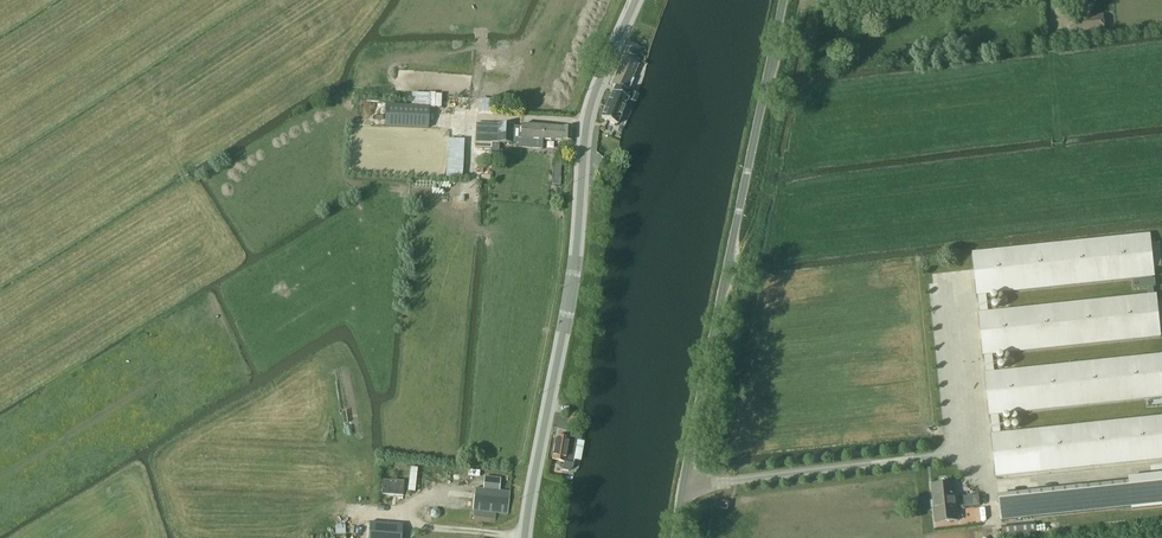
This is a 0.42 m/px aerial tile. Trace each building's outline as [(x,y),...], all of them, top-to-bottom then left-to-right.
[(1071,34),(1104,31),(1103,16),(1070,19),(1071,34)] [(616,86),(628,91),(633,80),(632,79),(638,66),(623,59),(612,84),(616,86)] [(613,93),(602,119),(617,125),(621,116),(622,117),(625,109),(624,108),(627,100),(632,102),(632,101),(635,94),(628,91),(616,86),(613,93)] [(480,113),(494,114),(494,101),(481,100),(480,113)] [(386,106),(385,127),(428,129),(429,107),(386,106)] [(512,126),(480,124),(476,124),(475,148),(490,149),(491,142),(512,143),(512,126)] [(512,127),(512,143),(518,143),(518,148),(542,149),(543,140),(563,141),(570,141),(571,128),(521,126),(521,127),(512,127)] [(464,177),(465,139),(449,139),(448,176),(464,177)] [(552,176),(551,185),(560,186),(560,177),(552,176)] [(973,250),(977,293),(978,293),(980,312),(979,312),(984,354),(985,354),(987,373),(986,373),(990,416),(991,416),(993,434),(992,434),(996,477),(1161,460),(1161,416),(1001,433),(999,415),(1161,398),(1161,354),(995,372),(993,353),(1161,336),(1156,293),(988,311),(986,292),(1154,275),(1150,232),(973,250)] [(1155,279),(1132,282),(1133,290),(1156,287),(1155,279)] [(556,436),(552,459),(553,459),(553,460),(564,462),(562,471),(568,472),(572,469),(578,441),(581,442),(582,433),(566,430),(565,438),(556,436)] [(999,496),(1001,521),(1085,512),(1132,507),(1132,509),(1161,506),(1161,475),(1129,478),(1130,483),(1082,487),(999,496)] [(403,496),(405,482),(383,480),(382,495),(403,496)] [(465,487),(464,503),(474,504),(474,512),(489,513),(490,505),(496,506),(498,490),(496,490),(496,482),(481,481),(480,489),(465,487)] [(934,508),(957,505),(954,483),(932,486),(934,502),(932,502),(933,508),(934,508)] [(728,510),(729,503),(722,501),(721,508),(728,510)] [(958,520),(957,505),(934,508),(936,523),(958,520)] [(430,514),(430,515),(430,516),(431,516),(431,517),(431,518),(432,518),(432,519),(433,519),(434,519),(435,519),(436,519),(437,519),(438,519),(439,518),(440,517),(440,516),(440,515),(440,514),(440,513),(440,512),(440,511),(439,511),(439,510),(438,510),(437,510),(437,509),(436,509),(435,509),(434,509),(434,510),(433,510),(432,510),(432,511),(431,511),(431,512),(431,513),(430,513),(430,514)] [(402,524),(368,523),(367,537),(402,537),(402,524)] [(1002,527),(1003,537),(1023,536),(1036,535),(1035,524),(1021,525),(1002,527)]
